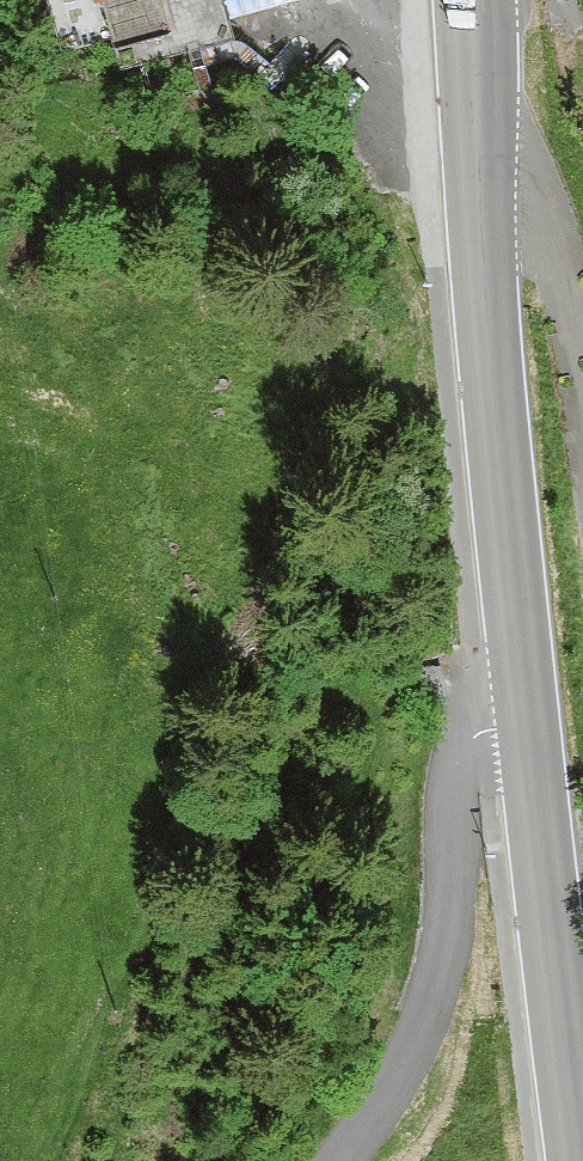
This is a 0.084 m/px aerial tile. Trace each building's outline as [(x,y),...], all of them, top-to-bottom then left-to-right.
[(117,70),(233,37),(227,14),(277,0),(97,0),(117,70)]
